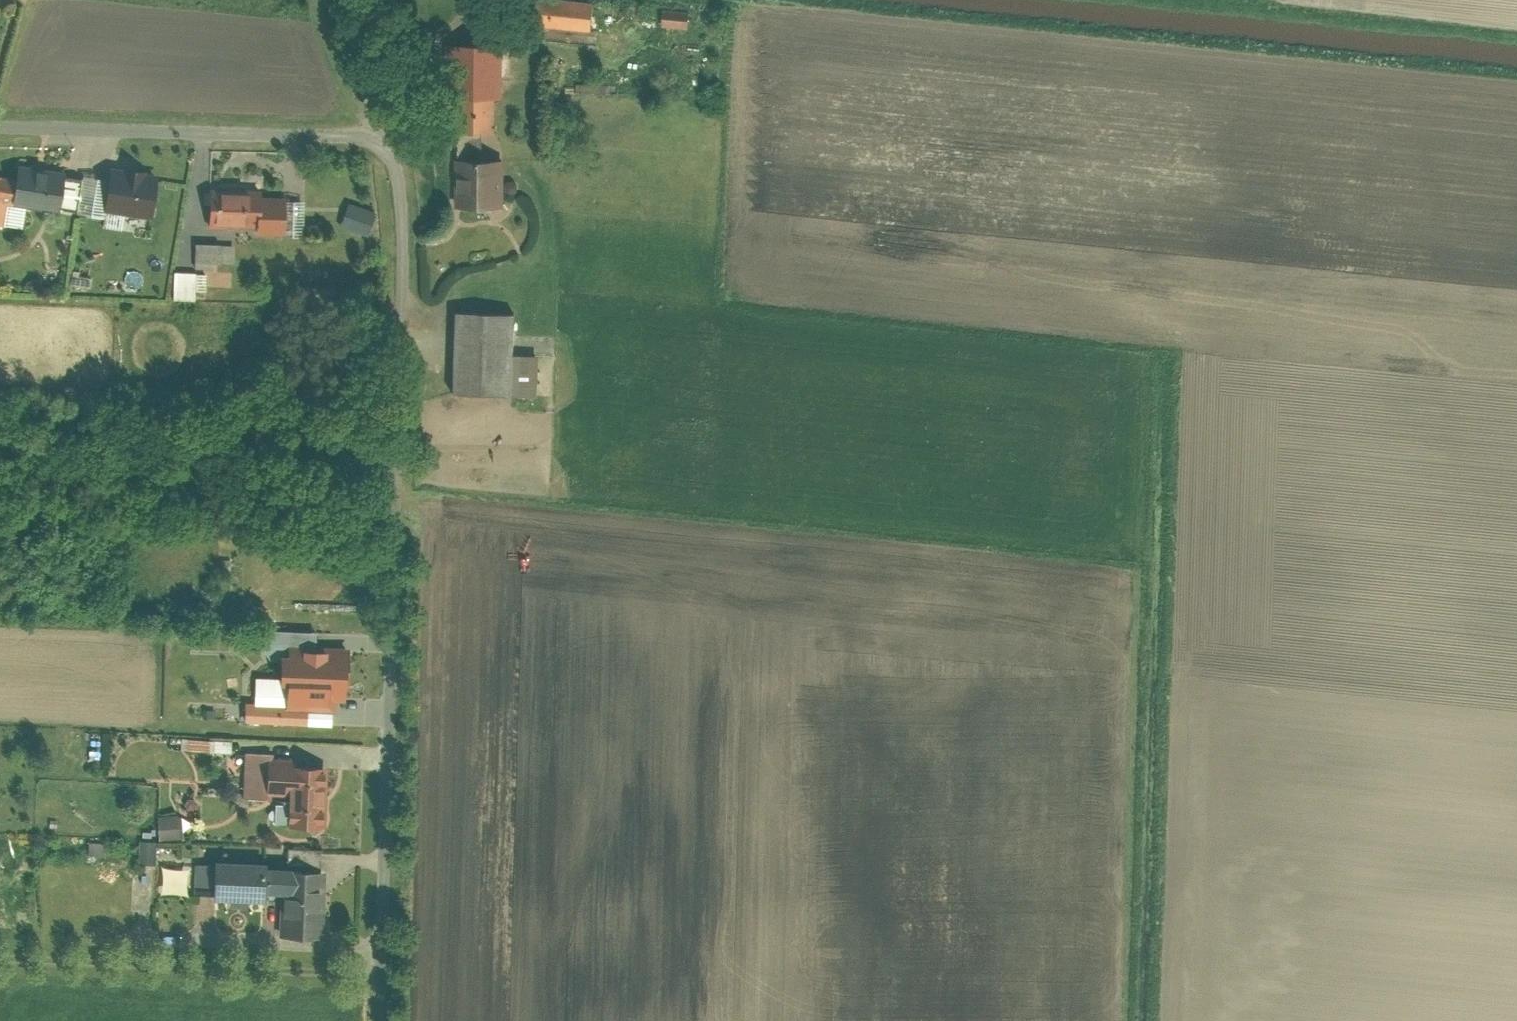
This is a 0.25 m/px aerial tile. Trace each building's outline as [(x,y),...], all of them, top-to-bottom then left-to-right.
[(503,24),(591,28),(592,0),(504,0),(503,24)] [(653,4),(652,23),(688,26),(689,7),(653,4)] [(459,95),(460,130),(490,130),(490,97),(500,97),(499,41),(441,42),(442,95),(459,95)] [(458,210),(516,211),(517,159),(459,158),(458,210)] [(20,167),(17,183),(0,180),(0,227),(9,228),(12,208),(81,219),(88,178),(20,167)] [(163,181),(110,173),(103,216),(157,224),(163,181)] [(264,193),(211,193),(211,230),(258,230),(258,239),(291,239),(290,200),(264,200),(264,193)] [(335,226),(368,235),(375,210),(342,200),(335,226)] [(191,242),(191,263),(232,264),(232,243),(191,242)] [(170,298),(191,298),(191,271),(171,270),(170,298)] [(519,310),(452,310),(451,394),(519,394),(519,310)] [(333,703),(347,703),(348,651),(279,649),(279,678),(278,702),(333,703)] [(332,726),(333,703),(278,702),(279,678),(254,677),(253,703),(246,703),(245,725),(332,726)] [(339,831),(340,771),(300,770),(300,761),(272,761),(272,757),(243,756),(241,802),(270,802),(270,797),(292,798),(291,830),(339,831)] [(182,819),(156,822),(159,846),(185,843),(182,819)] [(136,862),(151,862),(152,842),(136,841),(136,862)] [(329,942),(330,874),(297,874),(298,871),(274,871),(274,864),(214,863),(213,909),(275,910),(275,904),(280,904),(279,941),(329,942)]
